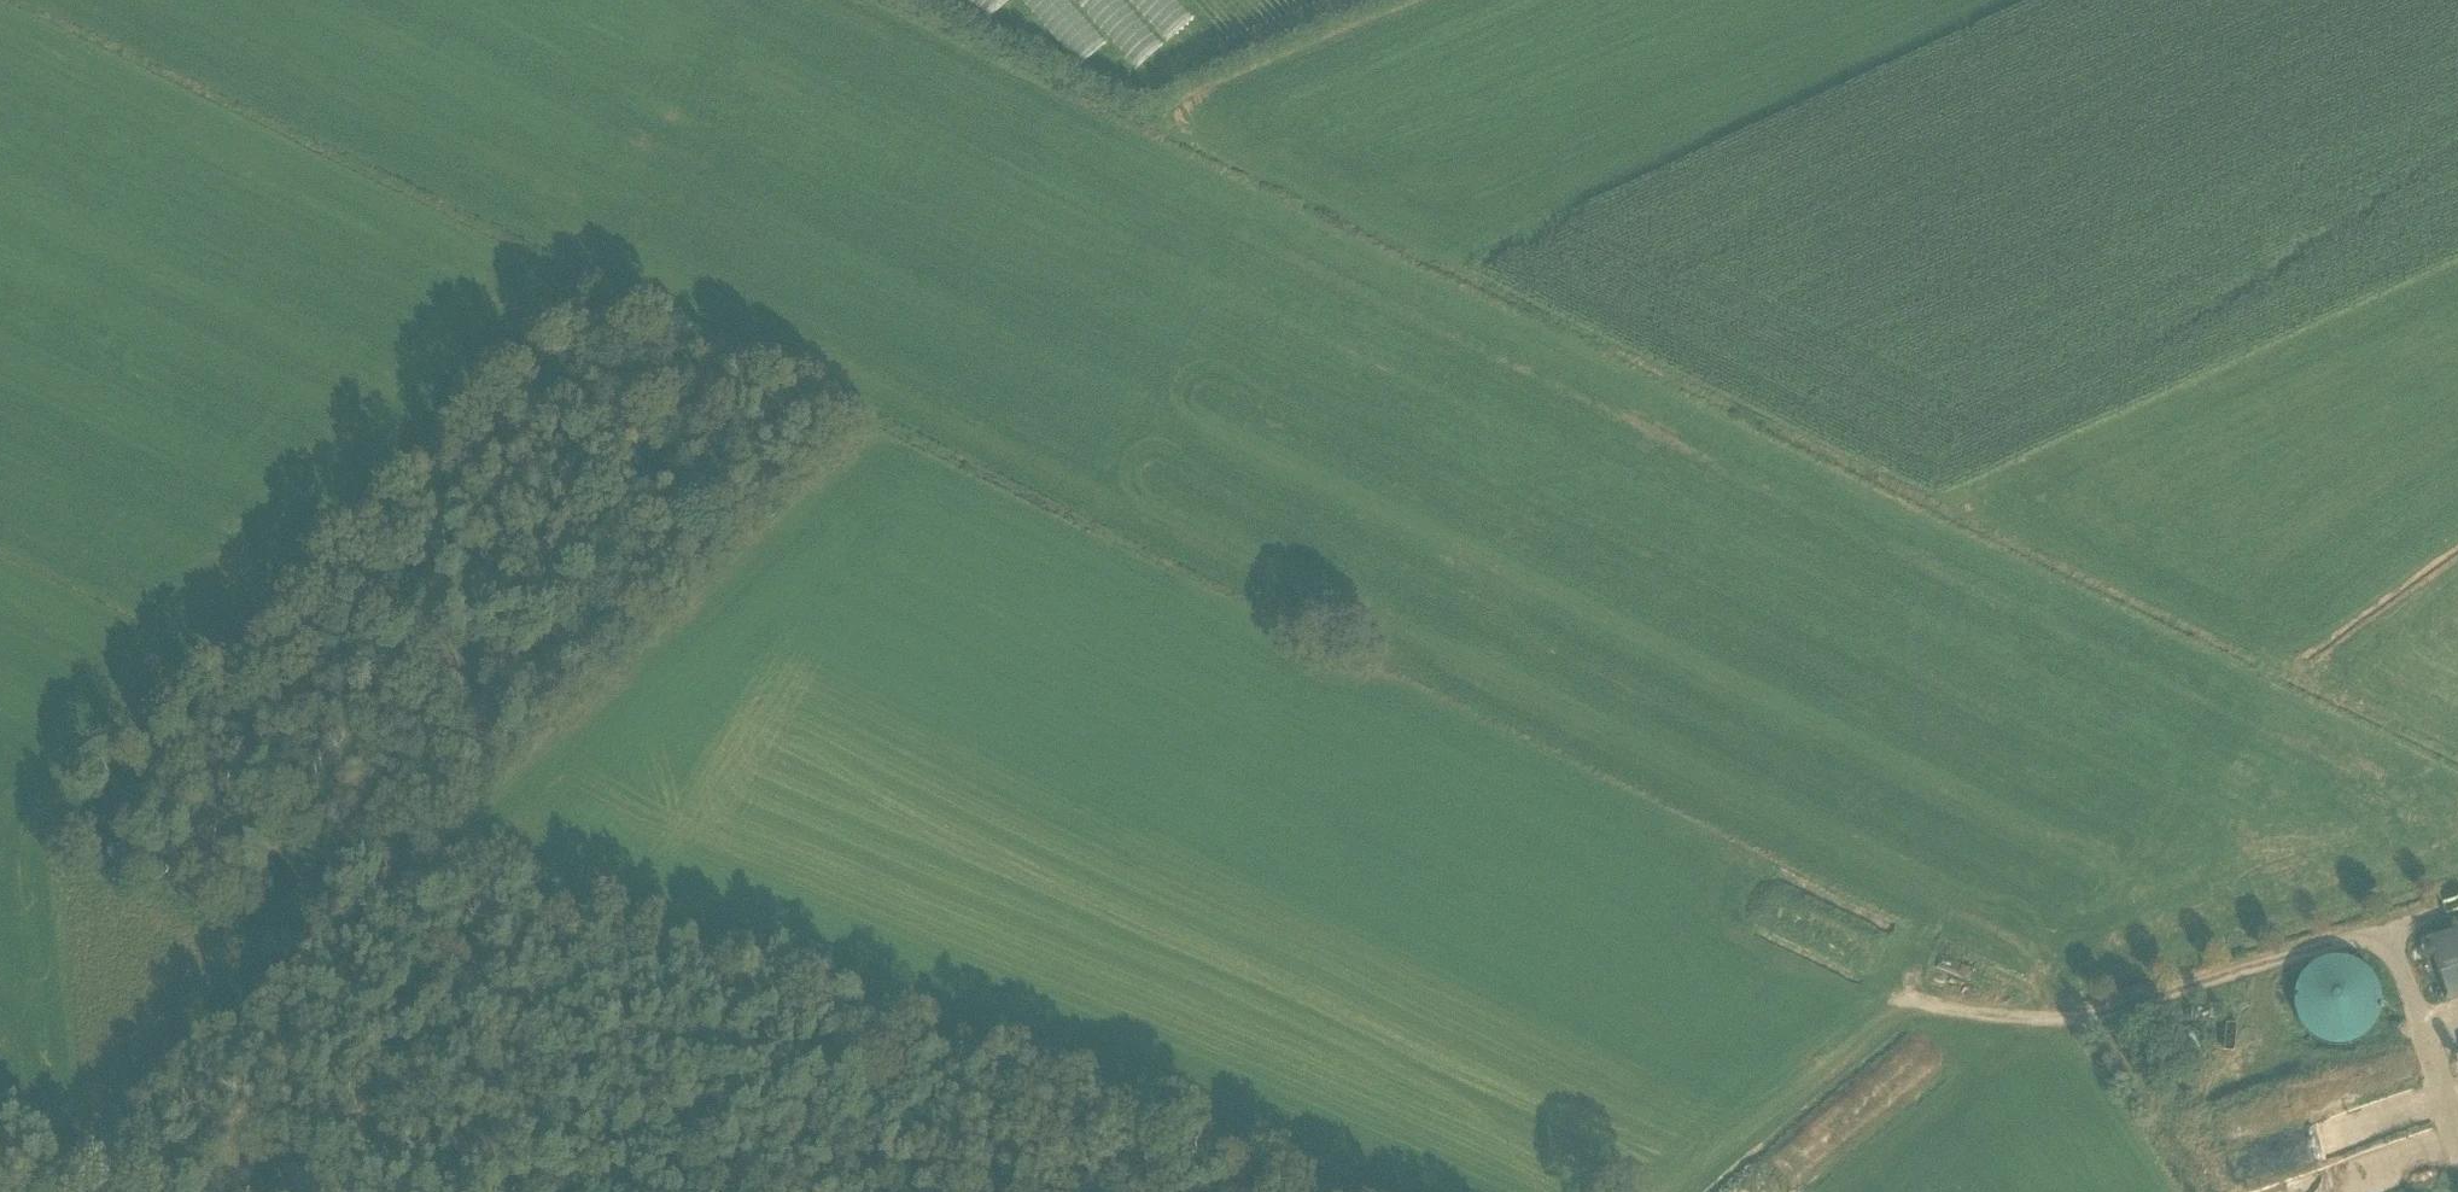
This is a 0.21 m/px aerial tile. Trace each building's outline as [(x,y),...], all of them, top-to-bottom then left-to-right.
[(985,23),(1011,0),(964,0),(985,23)] [(1080,67),(1110,41),(1137,70),(1194,18),(1177,0),(1019,0),(1080,67)] [(2388,1021),(2355,949),(2287,979),(2320,1051),(2388,1021)]
